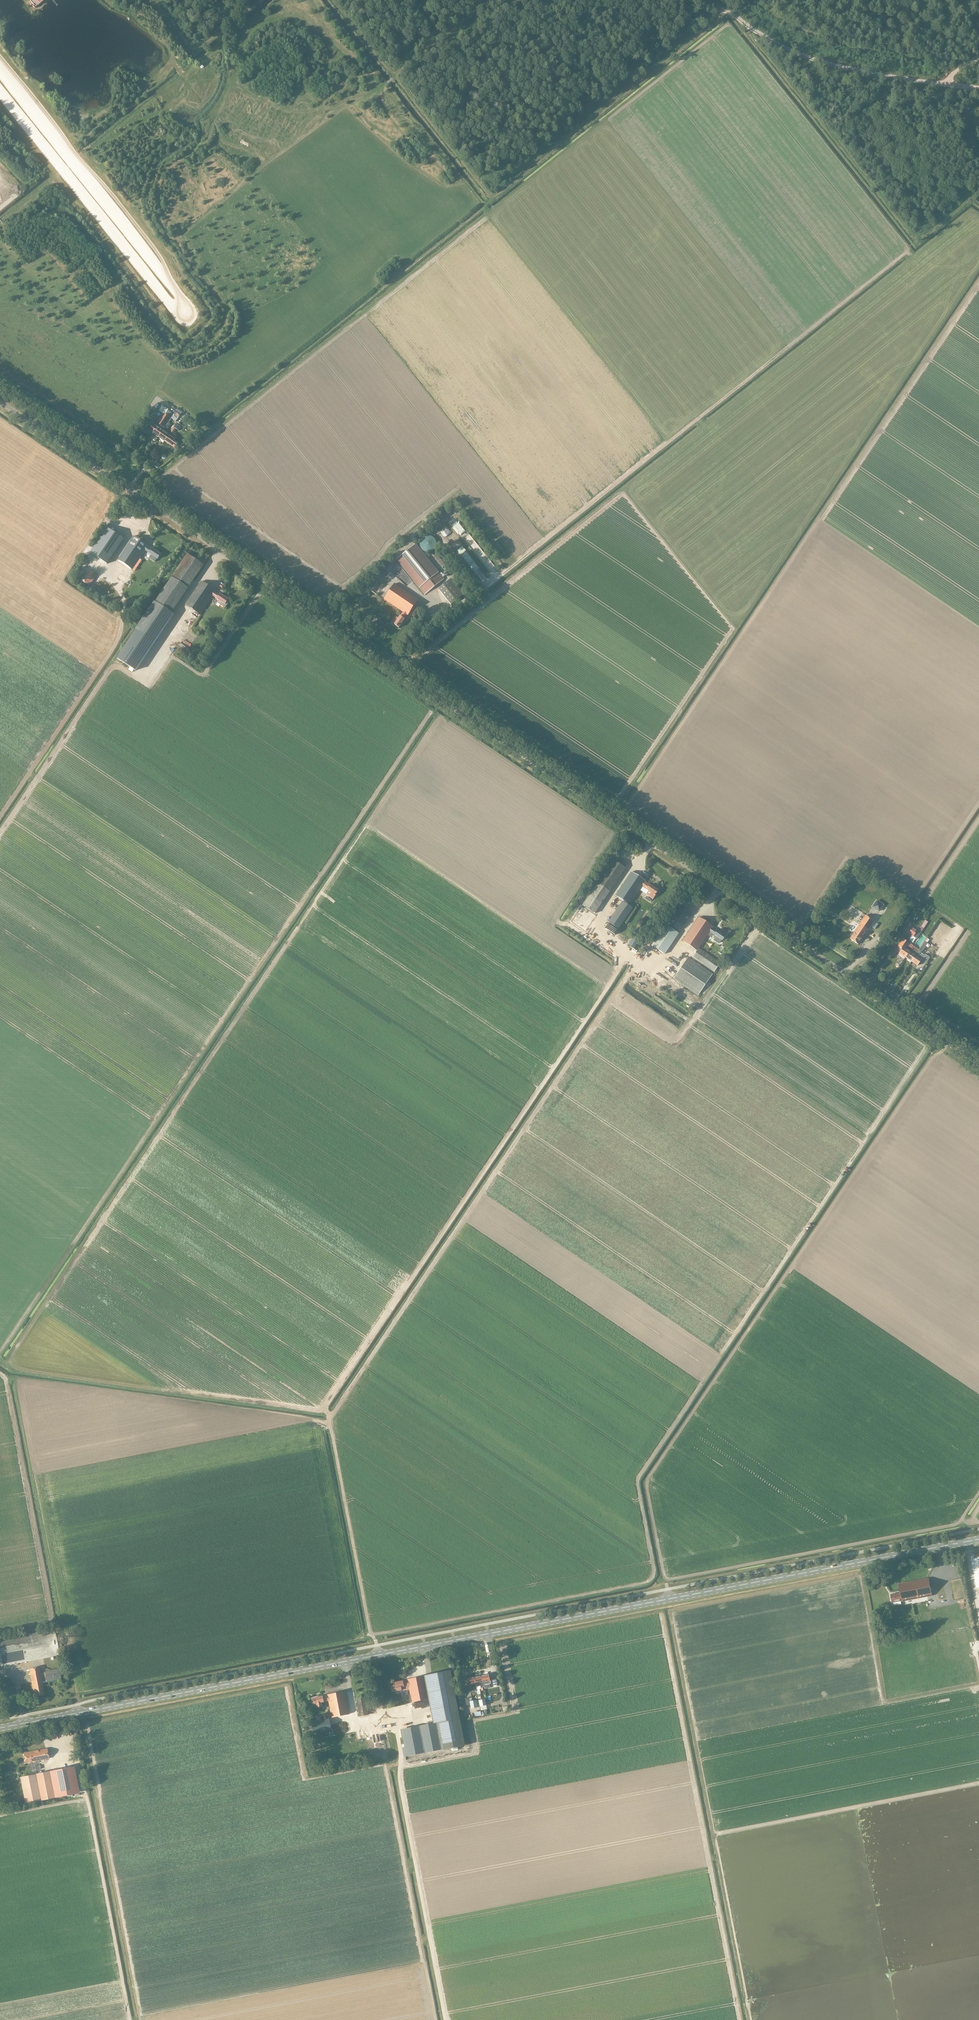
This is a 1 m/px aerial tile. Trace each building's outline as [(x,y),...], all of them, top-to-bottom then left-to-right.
[(158,437),(164,428),(162,427),(169,417),(165,415),(157,427),(152,433),(158,437)] [(152,433),(157,427),(153,424),(156,419),(154,417),(146,429),(152,433)] [(177,436),(173,434),(176,429),(179,431),(182,426),(177,422),(170,432),(169,435),(164,441),(170,445),(175,449),(177,445),(173,442),(177,436)] [(169,435),(170,432),(166,430),(168,427),(166,425),(164,428),(158,437),(164,441),(169,435)] [(436,520),(440,524),(445,520),(440,516),(436,520)] [(445,528),(449,534),(455,530),(451,524),(445,528)] [(109,565),(124,537),(114,532),(99,560),(109,565)] [(132,569),(140,558),(145,550),(149,553),(158,559),(161,554),(152,548),(152,549),(148,547),(148,546),(134,536),(118,559),(132,569)] [(432,551),(433,551),(434,550),(435,549),(435,548),(436,547),(436,546),(436,545),(436,544),(436,543),(436,542),(435,541),(435,540),(434,539),(434,538),(433,538),(432,537),(431,537),(430,536),(429,536),(428,536),(427,536),(426,536),(425,537),(424,537),(423,538),(422,538),(422,539),(421,539),(421,540),(421,541),(420,541),(420,542),(420,543),(420,544),(420,545),(420,546),(420,547),(421,548),(421,549),(422,550),(423,551),(424,551),(424,552),(425,552),(426,552),(427,552),(428,552),(429,552),(430,552),(431,552),(432,551)] [(440,574),(427,558),(416,544),(397,560),(425,594),(444,579),(440,574)] [(474,564),(483,556),(480,553),(472,561),(474,564)] [(187,555),(172,578),(188,588),(203,566),(187,555)] [(61,575),(66,578),(70,572),(64,569),(61,575)] [(90,586),(97,576),(88,570),(81,580),(90,586)] [(172,578),(155,603),(171,613),(188,588),(172,578)] [(451,604),(461,597),(464,594),(451,578),(438,588),(451,604)] [(228,603),(227,602),(228,600),(220,594),(219,595),(215,592),(216,591),(201,581),(185,605),(200,615),(213,596),(217,599),(216,599),(218,600),(217,603),(220,605),(225,608),(228,603)] [(408,615),(418,599),(395,584),(384,599),(403,612),(400,616),(394,624),(399,628),(405,619),(404,618),(407,614),(408,615)] [(154,643),(173,615),(171,613),(155,603),(136,631),(154,643)] [(135,671),(154,643),(136,631),(117,659),(135,671)] [(149,650),(135,671),(176,698),(190,677),(149,650)] [(613,860),(582,905),(595,914),(625,868),(613,860)] [(648,882),(647,884),(645,883),(645,882),(631,872),(615,895),(630,905),(642,886),(646,889),(649,891),(646,894),(653,899),(656,895),(655,895),(658,890),(650,884),(648,882)] [(622,901),(608,922),(618,929),(632,908),(622,901)] [(582,905),(571,922),(586,932),(597,915),(595,914),(582,905)] [(679,907),(668,923),(679,931),(690,914),(679,907)] [(858,944),(874,921),(865,916),(850,939),(858,944)] [(699,948),(710,932),(714,934),(714,935),(716,937),(714,940),(719,943),(721,940),(722,941),(727,933),(722,930),(720,932),(713,927),(698,917),(683,941),(697,951),(699,948)] [(666,924),(651,945),(664,954),(679,933),(666,924)] [(912,928),(908,933),(913,937),(917,932),(917,931),(912,928)] [(899,953),(905,957),(909,951),(905,948),(909,943),(903,939),(899,945),(902,948),(899,953)] [(697,951),(692,957),(714,972),(721,962),(699,948),(697,951)] [(909,951),(905,957),(911,962),(917,952),(911,948),(909,951)] [(923,962),(927,957),(924,955),(923,957),(919,954),(921,951),(919,949),(917,952),(911,962),(917,966),(921,960),(923,962)] [(713,974),(691,959),(688,957),(673,979),(698,996),(713,974)] [(901,1601),(932,1596),(929,1578),(899,1584),(901,1593),(891,1594),(892,1602),(901,1601)] [(0,1666),(59,1655),(54,1629),(0,1639),(0,1666)] [(47,1682),(61,1679),(59,1669),(45,1671),(45,1673),(40,1673),(39,1667),(29,1669),(34,1697),(44,1695),(42,1681),(47,1681),(47,1682)] [(442,1750),(465,1745),(450,1671),(423,1676),(407,1679),(408,1681),(403,1682),(402,1681),(392,1683),(393,1685),(390,1686),(391,1692),(401,1690),(401,1687),(404,1687),(404,1686),(408,1685),(412,1702),(429,1699),(433,1723),(401,1730),(405,1747),(402,1748),(404,1757),(442,1749),(442,1750)] [(483,1685),(484,1685),(491,1683),(490,1680),(489,1674),(481,1676),(483,1685)] [(481,1676),(474,1677),(475,1683),(476,1687),(481,1686),(481,1688),(484,1687),(484,1685),(483,1685),(481,1676)] [(472,1684),(475,1683),(474,1677),(466,1679),(468,1685),(467,1685),(469,1692),(473,1691),(472,1684)] [(328,1695),(329,1701),(332,1718),(349,1714),(344,1692),(328,1695)] [(324,1696),(313,1698),(314,1704),(316,1703),(317,1707),(322,1706),(321,1702),(324,1702),(329,1701),(328,1695),(326,1695),(324,1695),(324,1696)] [(359,1716),(369,1715),(365,1696),(356,1698),(359,1716)] [(469,1698),(465,1698),(466,1706),(471,1705),(471,1708),(478,1707),(476,1700),(470,1702),(469,1698)] [(313,1733),(331,1730),(329,1718),(311,1721),(313,1733)] [(46,1749),(23,1753),(25,1763),(48,1759),(46,1749)] [(79,1792),(74,1767),(48,1772),(53,1797),(79,1792)] [(35,1775),(40,1800),(53,1797),(48,1772),(41,1774),(36,1775),(35,1775)] [(20,1778),(25,1803),(40,1800),(35,1775),(20,1778)]
